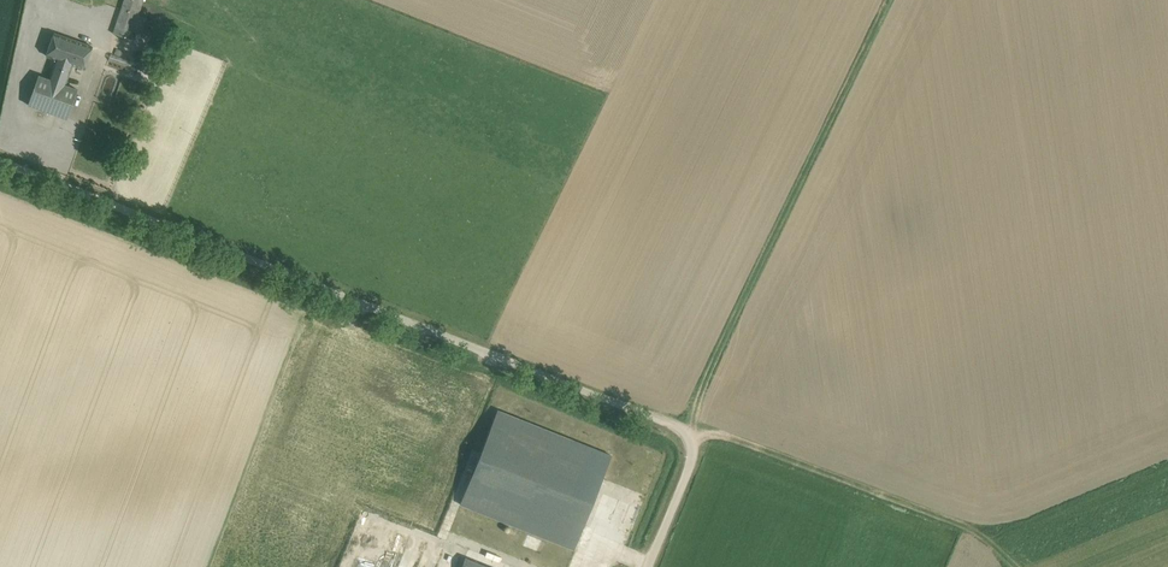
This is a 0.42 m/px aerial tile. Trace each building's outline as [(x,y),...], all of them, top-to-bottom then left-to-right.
[(114,33),(130,39),(143,0),(125,0),(114,33)] [(74,40),(54,33),(46,55),(56,59),(50,78),(66,84),(73,65),(66,62),(74,40)] [(74,40),(66,62),(73,65),(85,69),(93,46),(74,40)] [(50,78),(40,75),(32,96),(69,109),(71,109),(78,88),(66,84),(50,78)] [(69,109),(32,96),(29,104),(66,116),(69,109)] [(500,410),(462,504),(576,549),(613,455),(500,410)] [(466,557),(462,566),(490,566),(466,557)]
